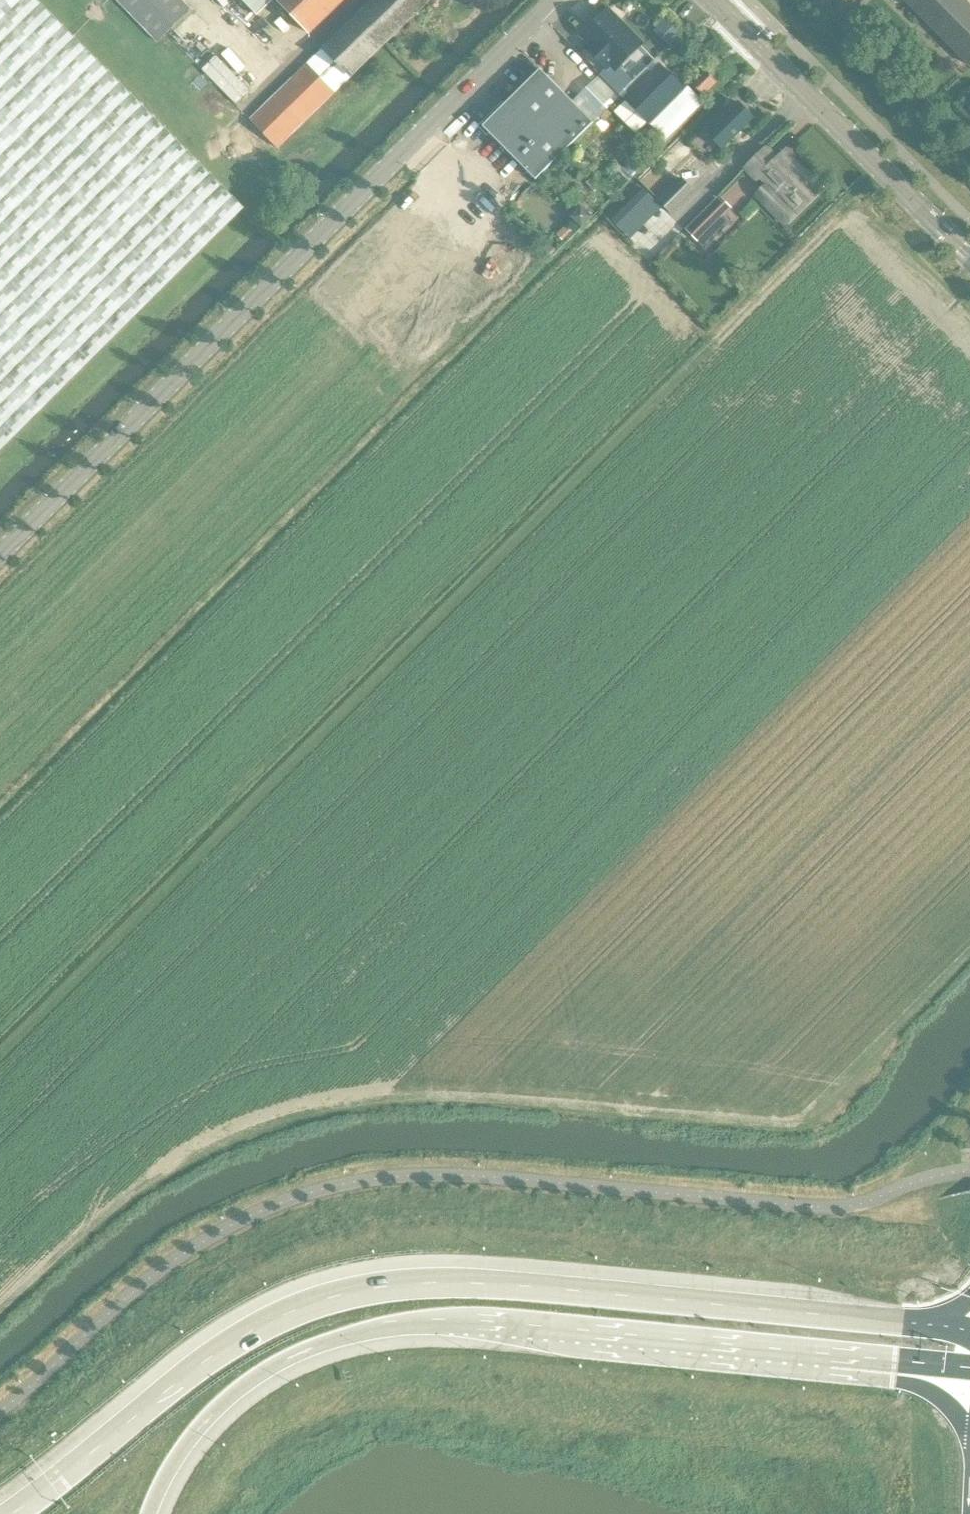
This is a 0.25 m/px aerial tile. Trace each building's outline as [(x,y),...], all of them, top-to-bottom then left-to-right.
[(242,209),(34,0),(0,0),(0,450),(242,209)] [(191,10),(182,0),(118,0),(158,42),(191,10)] [(258,15),(274,0),(243,0),(258,15)] [(251,120),(278,148),(351,77),(352,78),(431,0),(372,0),(324,47),(324,48),(251,120)] [(310,34),(345,0),(277,0),(310,34)] [(964,0),(905,0),(969,65),(969,6),(965,1),(964,0)] [(606,11),(572,46),(626,100),(631,95),(625,89),(647,67),(648,68),(646,70),(651,75),(660,65),(606,11)] [(670,15),(657,28),(672,43),(685,30),(670,15)] [(647,67),(625,89),(631,95),(626,100),(649,122),(683,88),(660,65),(651,75),(646,70),(648,68),(647,67)] [(594,123),(582,111),(541,70),(484,126),(537,179),(594,123)] [(707,71),(693,85),(704,96),(718,82),(707,71)] [(721,110),(703,128),(723,149),(754,118),(738,102),(726,114),(721,110)] [(667,142),(663,138),(659,134),(649,144),(654,148),(657,152),(667,142)] [(798,212),(820,191),(783,153),(777,160),(766,148),(746,167),(758,179),(762,175),(798,212)] [(596,174),(587,183),(595,192),(605,183),(596,174)] [(672,214),(695,190),(678,175),(656,198),(672,214)] [(582,206),(571,216),(578,224),(582,227),(593,217),(589,213),(582,206)] [(557,250),(547,242),(541,249),(551,257),(557,250)]
